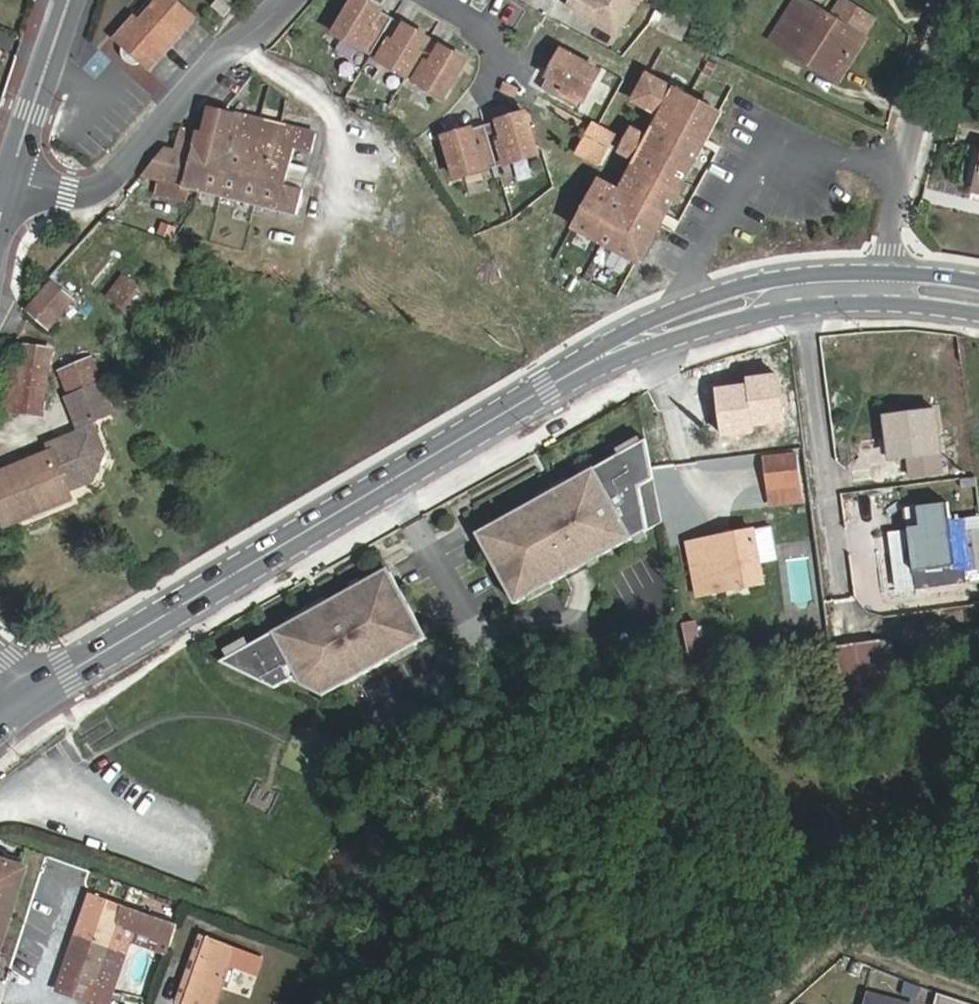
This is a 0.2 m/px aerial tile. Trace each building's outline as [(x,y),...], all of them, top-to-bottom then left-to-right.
[(192,0),(159,0),(148,11),(142,4),(124,22),(128,27),(125,32),(125,37),(127,42),(132,45),(137,47),(142,45),(146,42),(159,53),(201,8),(192,0)] [(142,4),(148,11),(159,0),(146,0),(142,4)] [(391,20),(354,0),(333,38),(359,52),(359,51),(371,58),(391,20)] [(571,3),(583,11),(591,0),(574,0),(571,3)] [(642,0),(591,0),(583,11),(618,36),(642,0)] [(670,0),(669,0),(646,27),(675,40),(689,9),(670,0)] [(809,54),(848,79),(883,21),(850,1),(844,11),(851,15),(849,18),(856,23),(853,29),(839,20),(807,0),(802,0),(791,17),(802,24),(784,50),(804,62),(809,54)] [(844,11),(839,20),(853,29),(856,23),(849,18),(851,15),(844,11)] [(775,44),(784,50),(802,24),(791,17),(775,44)] [(429,40),(391,20),(371,58),(371,59),(396,72),(396,71),(409,78),(429,40)] [(446,98),(466,60),(429,40),(409,78),(421,84),(420,85),(446,98)] [(596,69),(559,46),(544,71),(545,71),(537,83),(574,105),(596,69)] [(843,86),(848,79),(809,54),(804,62),(843,86)] [(712,118),(641,80),(628,105),(648,116),(657,121),(689,139),(703,135),(712,118)] [(318,134),(217,108),(210,135),(183,128),(177,150),(168,181),(297,214),(304,188),(302,188),(286,184),(291,165),(295,148),(313,152),(318,134)] [(534,155),(522,113),(481,124),(493,166),(506,162),(506,163),(534,155)] [(648,116),(644,122),(653,127),(657,121),(648,116)] [(596,148),(594,154),(626,172),(611,199),(602,193),(598,199),(608,204),(603,213),(621,223),(626,214),(646,225),(625,264),(630,267),(657,219),(622,200),(635,176),(641,179),(653,158),(647,155),(660,131),(694,150),(703,135),(689,139),(657,121),(653,127),(651,126),(637,152),(631,164),(629,166),(596,148)] [(481,124),(440,136),(452,178),(480,170),(479,169),(493,166),(481,124)] [(657,219),(694,150),(660,131),(647,155),(653,158),(641,179),(635,176),(622,200),(657,219)] [(579,147),(572,144),(565,158),(571,161),(579,147)] [(177,150),(165,147),(141,174),(168,181),(177,150)] [(585,169),(593,155),(579,147),(571,161),(585,169)] [(631,164),(637,152),(630,148),(628,148),(626,147),(624,147),(623,148),(622,149),(620,151),(620,152),(619,154),(620,155),(620,157),(622,159),(623,160),(631,164)] [(302,188),(308,169),(291,165),(286,184),(302,188)] [(602,192),(593,188),(589,194),(598,199),(602,193),(602,192)] [(646,225),(626,214),(621,223),(603,213),(608,204),(589,194),(587,193),(566,231),(625,264),(646,225)] [(142,287),(121,272),(108,291),(126,306),(142,287)] [(51,276),(26,306),(51,327),(75,295),(51,276)] [(40,412),(45,346),(20,345),(18,365),(7,364),(0,402),(0,409),(40,412)] [(93,357),(60,371),(71,401),(105,387),(93,357)] [(0,476),(0,508),(8,529),(75,502),(71,492),(96,482),(102,469),(92,444),(97,442),(100,436),(96,427),(117,418),(105,387),(71,401),(85,434),(52,447),(55,455),(0,476)] [(935,412),(906,415),(906,420),(887,422),(890,447),(898,447),(900,462),(910,462),(912,479),(944,475),(935,412)] [(652,465),(644,426),(568,470),(572,477),(541,494),(538,488),(501,510),(505,515),(480,530),(517,593),(529,585),(524,577),(547,563),(552,573),(589,551),(584,542),(593,537),(598,546),(648,517),(639,473),(652,465)] [(102,469),(107,455),(100,436),(97,442),(92,444),(102,469)] [(772,459),(778,492),(809,488),(804,455),(772,459)] [(568,470),(538,488),(541,494),(572,477),(568,470)] [(809,488),(778,492),(779,504),(811,499),(809,488)] [(945,505),(906,510),(909,531),(914,574),(918,574),(953,570),(947,521),(945,505)] [(501,510),(477,523),(480,530),(505,515),(501,510)] [(947,521),(953,570),(918,574),(920,589),(920,591),(978,584),(978,518),(947,521)] [(909,531),(887,533),(894,592),(920,589),(918,574),(914,574),(909,531)] [(754,533),(726,539),(729,552),(691,559),(700,598),(764,585),(754,533)] [(584,542),(589,551),(598,546),(593,537),(584,542)] [(729,552),(726,539),(688,546),(691,559),(729,552)] [(524,577),(529,585),(552,573),(547,563),(524,577)] [(400,568),(364,589),(367,592),(402,572),(400,568)] [(312,618),(234,664),(289,691),(305,680),(329,691),(350,679),(355,687),(405,657),(400,649),(423,635),(428,644),(440,637),(402,572),(367,592),(364,589),(340,603),(342,606),(315,622),(312,618)] [(340,603),(312,618),(315,622),(342,606),(340,603)] [(686,635),(690,655),(703,654),(699,632),(686,635)] [(400,649),(405,657),(428,644),(423,635),(400,649)] [(878,653),(843,657),(851,708),(885,703),(878,653)] [(329,691),(339,696),(355,687),(350,679),(329,691)] [(0,862),(0,955),(25,870),(0,862)] [(175,925),(92,894),(63,972),(99,986),(120,929),(133,934),(168,947),(175,925)] [(120,929),(99,986),(113,991),(133,934),(120,929)] [(208,941),(185,1003),(248,1003),(263,961),(208,941)] [(864,992),(861,1003),(907,1003),(864,992)]
